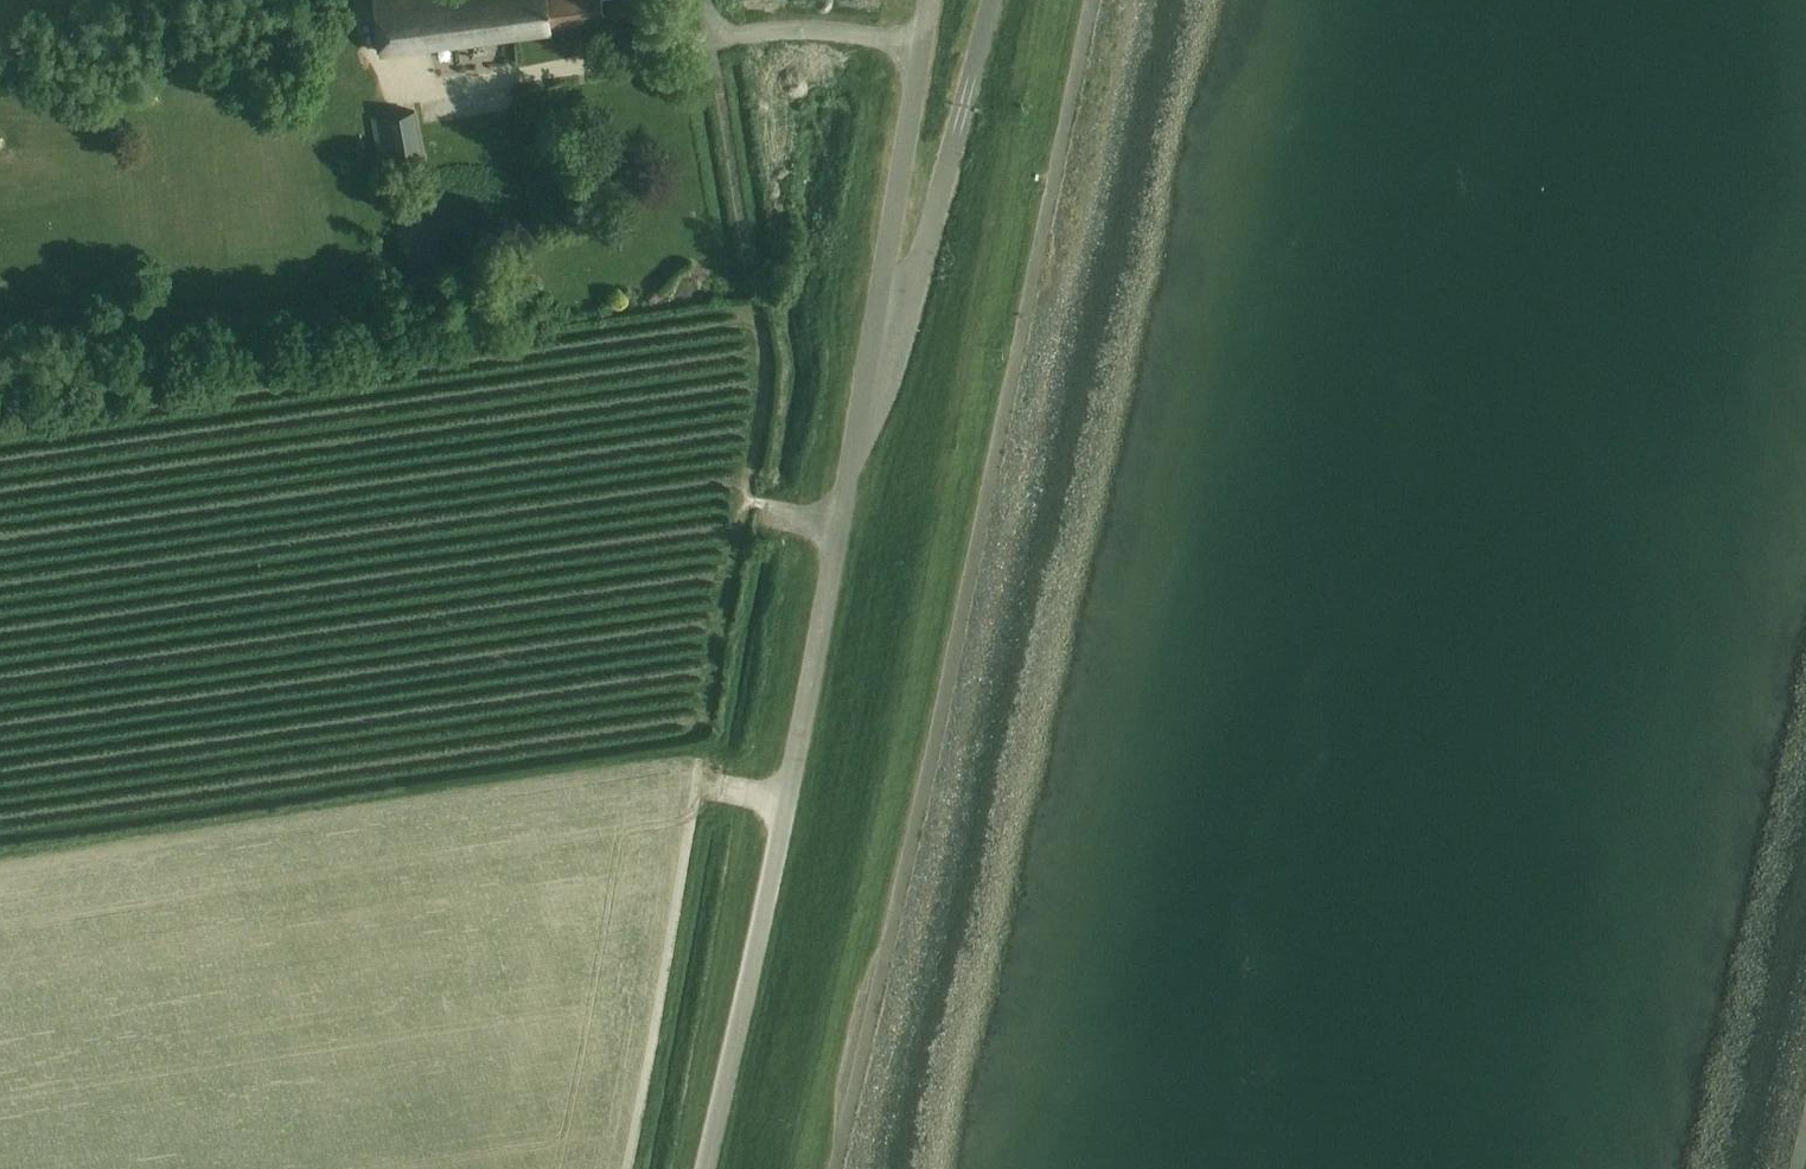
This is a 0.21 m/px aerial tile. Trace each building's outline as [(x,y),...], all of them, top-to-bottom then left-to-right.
[(643,15),(641,0),(374,0),(381,53),(550,32),(549,26),(643,15)] [(423,158),(414,109),(372,116),(381,166),(423,158)]
